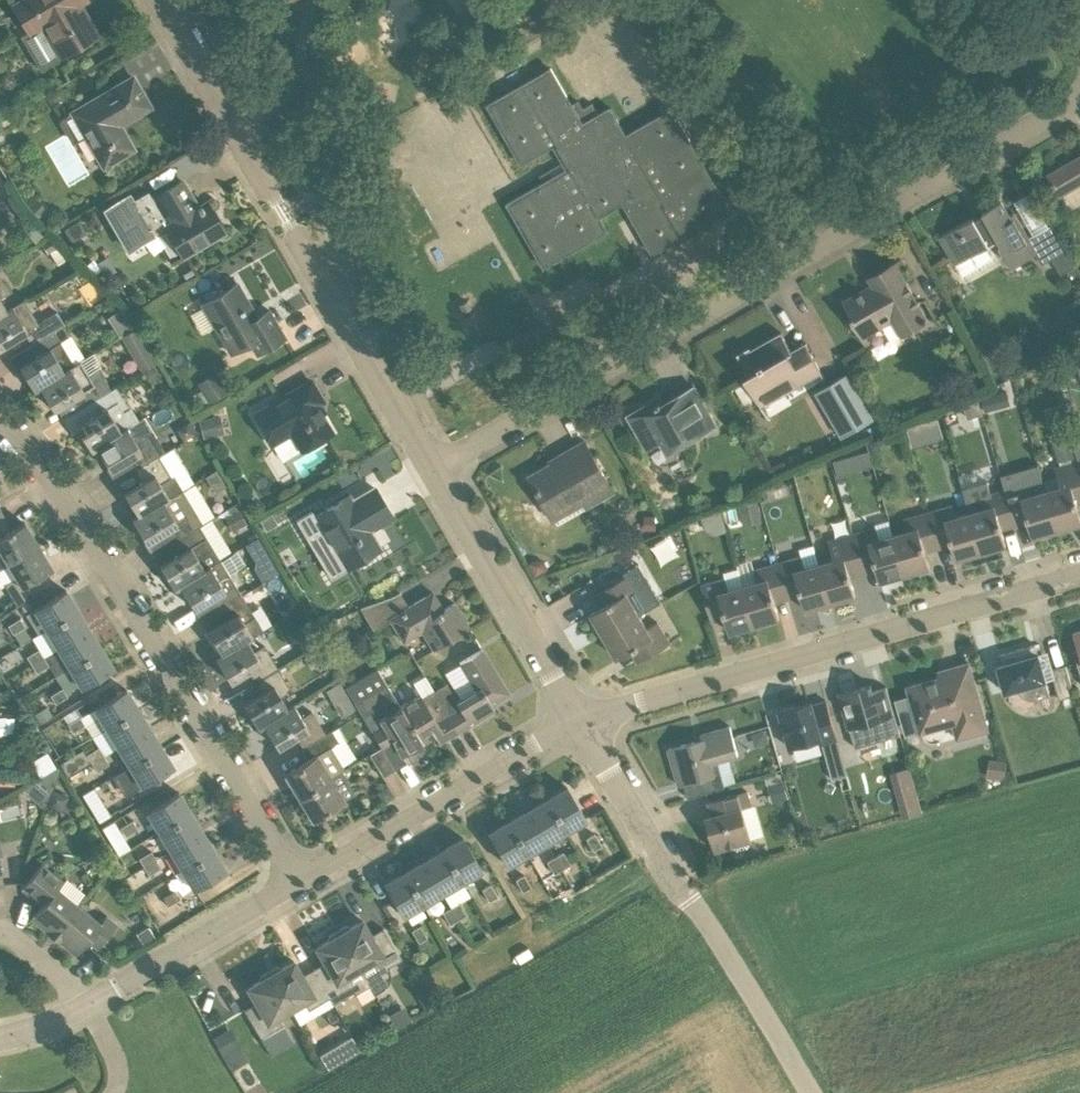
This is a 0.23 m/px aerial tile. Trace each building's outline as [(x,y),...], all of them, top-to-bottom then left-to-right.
[(42,68),(98,35),(79,3),(83,0),(22,0),(13,6),(28,31),(22,34),(42,68)] [(580,99),(578,100),(573,103),(551,68),(488,104),(522,163),(554,145),(568,169),(554,177),(549,170),(541,175),(545,182),(508,203),(544,267),(608,230),(600,216),(624,202),(653,253),(730,208),(672,108),(634,128),(636,130),(628,136),(609,106),(598,113),(592,102),(584,106),(580,99)] [(136,147),(122,124),(152,107),(133,76),(70,113),(102,167),(136,147)] [(1047,174),(1060,196),(1079,185),(1079,156),(1047,174)] [(183,255),(204,242),(224,231),(207,202),(198,207),(182,181),(153,198),(149,192),(136,200),(131,193),(104,209),(128,251),(157,235),(155,232),(166,226),(183,255)] [(48,211),(38,201),(30,209),(39,219),(48,211)] [(1002,201),(940,236),(956,263),(998,238),(1014,265),(1037,252),(1043,263),(1053,257),(1063,273),(1076,265),(1052,224),(1030,237),(1015,212),(1010,215),(1002,201)] [(72,242),(87,233),(80,220),(64,229),(72,242)] [(42,242),(49,252),(51,251),(53,255),(58,252),(61,256),(64,254),(52,236),(42,242)] [(893,321),(902,337),(929,321),(896,262),(869,277),(872,284),(844,300),(853,316),(851,317),(862,338),(866,336),(893,321)] [(8,309),(1,298),(11,291),(0,274),(0,315),(7,311),(6,310),(8,309)] [(270,309),(258,316),(238,283),(201,304),(231,355),(250,344),(256,353),(285,336),(270,309)] [(53,330),(65,322),(57,310),(49,315),(44,306),(33,313),(25,299),(8,310),(8,309),(6,310),(7,311),(0,315),(0,347),(25,332),(31,343),(53,330)] [(134,328),(121,309),(108,318),(120,336),(134,328)] [(64,371),(75,364),(55,330),(66,323),(65,322),(53,330),(31,343),(38,355),(20,366),(34,390),(40,386),(39,385),(64,371)] [(123,335),(141,370),(156,362),(138,327),(123,335)] [(823,372),(816,361),(806,342),(792,350),(781,331),(751,348),(750,346),(737,353),(750,374),(745,377),(748,382),(737,388),(744,402),(756,396),(762,407),(823,372)] [(88,404),(111,390),(98,368),(88,374),(81,362),(76,365),(75,364),(64,371),(39,385),(40,386),(54,409),(82,392),(88,404)] [(152,382),(161,374),(153,365),(144,373),(152,382)] [(848,373),(815,392),(842,438),(875,419),(848,373)] [(229,392),(220,378),(202,389),(202,390),(210,403),(229,392)] [(300,450),(313,443),(332,431),(317,405),(323,401),(311,380),(254,414),(273,446),(291,435),(300,450)] [(630,415),(649,449),(661,442),(669,454),(720,425),(696,385),(662,404),(658,399),(630,415)] [(120,431),(139,419),(132,407),(130,408),(118,387),(111,391),(111,390),(88,404),(95,415),(77,426),(91,450),(97,447),(98,447),(97,445),(121,431),(120,431)] [(986,412),(996,409),(992,395),(982,398),(986,412)] [(963,404),(968,418),(983,414),(978,399),(963,404)] [(135,469),(165,451),(145,416),(139,420),(139,419),(120,431),(121,431),(97,445),(98,447),(97,447),(110,469),(129,458),(135,469)] [(220,433),(216,416),(200,420),(205,437),(220,433)] [(182,427),(180,434),(184,441),(198,433),(191,421),(182,427)] [(1051,436),(1059,465),(1077,460),(1069,431),(1051,436)] [(870,441),(872,450),(882,448),(879,439),(870,441)] [(556,522),(557,523),(587,506),(588,508),(615,492),(586,440),(561,455),(563,458),(530,476),(542,497),(540,498),(539,500),(537,502),(536,503),(535,505),(535,508),(535,510),(535,512),(535,514),(536,516),(537,518),(539,519),(540,521),(542,522),(544,523),(546,524),(548,524),(550,524),(552,524),(554,523),(556,522)] [(163,501),(169,497),(161,484),(172,478),(159,456),(165,452),(165,451),(135,469),(142,481),(124,492),(138,514),(139,514),(162,500),(163,501)] [(838,475),(852,471),(848,456),(834,460),(838,475)] [(1079,496),(1079,462),(1079,459),(1077,460),(1059,465),(1056,466),(1061,484),(1046,489),(1058,529),(1079,523),(1079,513),(1075,497),(1079,496)] [(227,484),(218,469),(206,476),(215,492),(227,484)] [(1005,489),(991,493),(988,481),(963,488),(970,511),(982,551),(1007,544),(1000,523),(1013,519),(1005,489)] [(1058,529),(1046,489),(1033,493),(1030,482),(1005,489),(1013,519),(1026,516),(1033,537),(1058,529)] [(172,542),(204,523),(203,522),(214,515),(196,484),(184,491),(183,490),(169,498),(169,497),(163,501),(162,500),(139,514),(138,514),(138,515),(132,518),(147,542),(165,531),(172,542)] [(299,520),(333,576),(381,547),(370,529),(393,516),(375,487),(353,500),(350,495),(316,515),(314,511),(299,520)] [(739,502),(742,517),(760,514),(758,498),(739,502)] [(247,523),(237,504),(227,510),(230,514),(226,517),(234,531),(247,523)] [(982,551),(970,511),(955,515),(952,504),(928,510),(936,542),(949,538),(957,559),(982,551)] [(923,545),(936,542),(928,510),(905,517),(909,529),(894,533),(906,573),(931,566),(923,545)] [(267,530),(278,524),(272,512),(260,519),(267,530)] [(656,528),(656,515),(646,516),(646,528),(656,528)] [(40,546),(25,521),(13,529),(7,519),(0,524),(0,571),(40,546)] [(204,570),(222,559),(220,559),(200,526),(204,524),(204,523),(172,542),(179,554),(160,565),(175,589),(181,585),(181,586),(181,585),(181,584),(205,570),(204,570)] [(894,533),(880,538),(876,526),(852,533),(861,567),(875,564),(881,581),(906,573),(894,533)] [(848,571),(861,567),(852,533),(829,539),(834,557),(819,562),(831,602),(856,595),(848,571)] [(35,579),(53,568),(40,546),(0,571),(0,584),(1,586),(5,584),(18,604),(41,590),(35,579)] [(269,554),(256,562),(255,568),(263,581),(278,572),(278,571),(270,557),(269,554)] [(831,602),(819,562),(806,566),(803,554),(778,561),(776,555),(778,561),(786,592),(799,589),(806,609),(831,602)] [(194,608),(212,597),(219,608),(242,594),(229,570),(230,569),(226,561),(223,561),(222,559),(204,570),(205,570),(181,584),(181,585),(181,586),(194,608)] [(530,563),(536,575),(549,568),(545,560),(537,559),(530,563)] [(773,596),(786,592),(778,561),(770,564),(753,569),(756,580),(743,584),(755,624),(780,617),(773,596)] [(605,635),(642,614),(634,601),(644,594),(631,573),(598,593),(605,605),(592,613),(605,635)] [(755,624),(743,584),(730,588),(727,576),(702,583),(711,613),(724,610),(730,632),(755,624)] [(47,628),(78,609),(66,590),(27,614),(38,632),(47,627),(47,628)] [(455,603),(444,609),(433,592),(410,606),(401,592),(393,597),(362,608),(375,630),(391,620),(404,641),(422,631),(433,649),(470,627),(455,603)] [(253,636),(263,630),(242,594),(219,608),(226,620),(208,631),(222,653),(223,654),(246,639),(247,640),(253,636)] [(59,647),(90,629),(78,609),(47,628),(59,647)] [(329,621),(335,634),(350,626),(344,614),(329,621)] [(646,657),(670,643),(658,622),(650,627),(642,614),(605,635),(618,658),(639,645),(646,657)] [(21,618),(8,625),(13,633),(26,626),(21,618)] [(71,667),(102,648),(90,629),(59,647),(71,667)] [(255,681),(278,667),(265,645),(255,651),(249,641),(254,637),(253,636),(247,640),(246,639),(223,654),(222,653),(216,657),(230,681),(248,670),(255,681)] [(1050,660),(1039,654),(1039,653),(1036,643),(1000,654),(1003,664),(998,665),(1006,692),(1019,689),(1020,692),(1023,696),(1028,698),(1031,699),(1036,698),(1046,695),(1050,694),(1044,671),(1050,660)] [(32,664),(44,656),(39,648),(27,656),(32,664)] [(83,686),(95,679),(114,668),(102,648),(71,667),(83,686)] [(459,731),(470,724),(495,709),(492,703),(509,693),(482,648),(459,662),(476,689),(458,700),(447,683),(435,690),(459,731)] [(308,655),(315,665),(324,659),(318,649),(308,655)] [(37,672),(49,665),(44,656),(32,664),(37,672)] [(989,731),(975,684),(969,662),(952,667),(953,673),(908,686),(922,734),(953,724),(958,740),(989,731)] [(1066,665),(1053,670),(1062,698),(1075,693),(1066,665)] [(287,708),(294,704),(294,703),(288,707),(281,695),(291,689),(278,667),(255,681),(262,692),(244,703),(258,727),(264,724),(265,724),(264,722),(288,709),(287,708)] [(422,742),(400,705),(378,667),(346,685),(363,716),(367,722),(383,748),(394,742),(402,754),(422,742)] [(459,731),(435,690),(434,691),(425,675),(414,682),(420,693),(400,705),(422,742),(434,735),(439,743),(459,731)] [(326,690),(332,700),(346,692),(339,682),(326,690)] [(896,715),(887,686),(873,690),(871,684),(839,693),(849,729),(857,727),(861,739),(889,731),(886,718),(896,715)] [(56,703),(68,696),(63,688),(52,694),(56,703)] [(138,708),(126,688),(96,707),(101,716),(107,727),(138,708)] [(838,739),(833,721),(827,700),(801,708),(800,704),(779,710),(790,749),(822,739),(824,744),(838,739)] [(303,747),(326,733),(314,711),(302,718),(294,704),(287,708),(288,709),(264,722),(265,724),(264,724),(278,747),(296,736),(303,747)] [(35,713),(40,722),(53,714),(48,705),(35,713)] [(119,746),(150,727),(138,708),(107,727),(119,746)] [(81,716),(68,724),(73,732),(86,724),(81,716)] [(739,755),(737,747),(731,725),(702,734),(703,738),(669,748),(679,785),(684,783),(688,797),(707,792),(724,787),(717,761),(739,755)] [(131,766),(162,747),(150,727),(119,746),(131,765),(131,766)] [(330,778),(346,769),(332,745),(339,741),(333,730),(327,734),(326,733),(303,747),(302,748),(309,760),(286,773),(300,796),(330,778)] [(92,763),(104,755),(99,747),(87,754),(92,763)] [(157,777),(174,766),(162,747),(131,766),(131,765),(114,775),(127,795),(139,788),(143,795),(162,784),(157,777)] [(395,769),(384,750),(382,747),(371,754),(384,776),(395,769)] [(97,771),(110,763),(104,755),(92,763),(97,771)] [(844,759),(829,763),(834,778),(849,774),(844,759)] [(994,760),(992,777),(1005,778),(1006,761),(994,760)] [(21,788),(43,805),(44,806),(60,768),(58,766),(56,767),(41,776),(21,788)] [(895,786),(913,780),(909,767),(896,770),(891,772),(895,786)] [(344,800),(330,778),(300,796),(313,818),(344,800)] [(784,780),(783,780),(768,785),(773,802),(789,798),(784,780)] [(387,785),(383,787),(380,789),(379,796),(383,802),(393,795),(387,785)] [(566,829),(586,817),(568,787),(548,798),(566,829)] [(62,812),(69,796),(53,789),(46,804),(62,812)] [(713,828),(710,829),(715,849),(731,845),(738,849),(750,846),(748,841),(752,840),(751,837),(742,808),(753,805),(748,789),(709,801),(713,815),(709,816),(713,828)] [(160,830),(190,811),(179,791),(148,810),(160,830)] [(546,841),(566,829),(548,798),(528,810),(546,841)] [(526,852),(546,841),(528,810),(508,821),(526,852)] [(171,849),(202,831),(190,811),(160,830),(171,849)] [(133,820),(121,827),(126,835),(138,828),(133,820)] [(507,864),(526,852),(508,821),(489,833),(507,864)] [(183,869),(214,850),(202,831),(171,849),(183,869)] [(587,838),(594,850),(602,845),(595,833),(587,838)] [(482,868),(475,856),(463,837),(444,849),(462,880),(482,868)] [(442,891),(462,880),(444,849),(424,860),(442,891)] [(195,889),(207,881),(226,870),(214,850),(183,869),(195,889)] [(145,866),(157,859),(152,851),(140,858),(145,866)] [(562,868),(570,863),(564,851),(555,856),(562,868)] [(565,873),(562,868),(555,856),(547,860),(556,878),(565,873)] [(149,874),(161,867),(157,859),(145,866),(149,874)] [(422,903),(442,891),(424,860),(404,872),(422,903)] [(49,931),(48,932),(54,937),(80,905),(58,887),(63,880),(42,863),(22,887),(43,903),(32,917),(49,931)] [(403,915),(422,903),(404,872),(385,883),(403,915)] [(516,879),(523,892),(532,886),(524,874),(516,879)] [(482,889),(490,901),(498,896),(491,884),(482,889)] [(175,889),(163,897),(168,905),(180,897),(175,889)] [(459,919),(467,914),(460,902),(452,907),(459,919)] [(59,941),(59,939),(77,953),(88,940),(98,948),(117,924),(106,915),(101,922),(80,905),(54,937),(59,941)] [(450,924),(459,919),(452,907),(443,912),(450,924)] [(361,969),(370,984),(382,976),(379,971),(401,958),(395,947),(384,928),(382,928),(385,932),(373,939),(362,920),(351,926),(346,925),(338,930),(361,969)] [(146,925),(134,936),(143,946),(155,934),(146,925)] [(431,943),(421,925),(412,930),(423,948),(431,943)] [(370,984),(361,969),(338,930),(329,935),(328,940),(317,946),(328,965),(317,972),(314,968),(330,995),(329,995),(334,1003),(355,991),(356,994),(370,985),(371,985),(370,984)] [(316,973),(305,979),(294,960),(282,967),(277,965),(269,970),(292,1010),(307,1001),(310,1007),(329,995),(330,995),(314,968),(316,973)] [(279,1017),(292,1010),(269,970),(261,975),(259,980),(248,987),(259,1006),(248,1013),(246,1008),(245,1009),(261,1037),(283,1024),(279,1017)] [(442,1003),(434,988),(419,997),(427,1012),(442,1003)] [(214,1037),(224,1054),(239,1045),(229,1028),(214,1037)] [(338,1043),(346,1058),(360,1050),(351,1035),(338,1043)]
